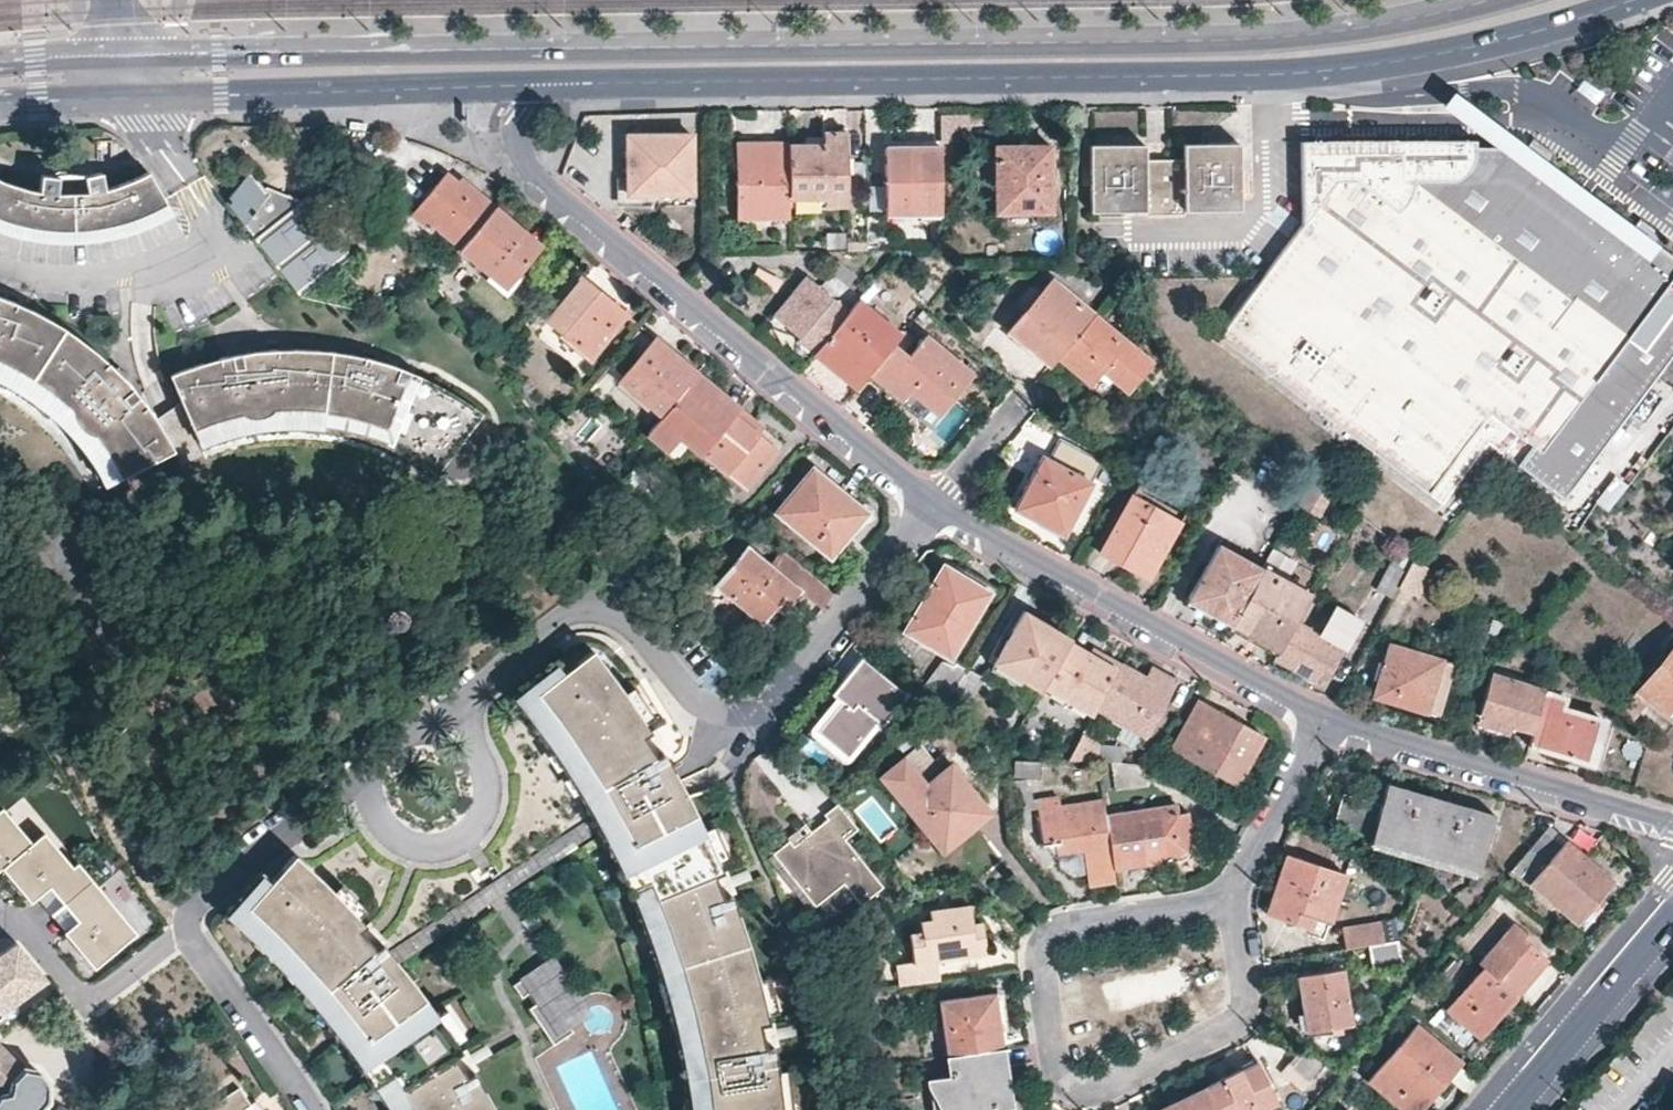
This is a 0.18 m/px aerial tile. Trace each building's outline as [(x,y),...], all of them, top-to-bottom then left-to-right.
[(788,144),(788,202),(846,202),(846,132),(824,132),(824,144),(788,144)] [(693,134),(629,135),(629,194),(693,193),(693,134)] [(1304,141),(1304,220),(1267,271),(1219,335),(1429,494),(1443,504),(1489,443),(1546,486),(1563,498),(1666,362),(1672,353),(1672,308),(1644,346),(1642,348),(1627,337),(1629,335),(1672,277),(1672,257),(1654,243),(1650,248),(1514,145),(1476,145),(1476,139),(1304,141)] [(1165,164),(1166,210),(1239,210),(1240,143),(1184,144),(1184,165),(1165,164)] [(737,220),(788,219),(788,202),(788,144),(737,145),(737,220)] [(1090,211),(1166,210),(1165,164),(1145,165),(1144,144),(1089,144),(1090,211)] [(1052,146),(997,146),(997,210),(1053,210),(1052,146)] [(887,214),(941,214),(940,147),(886,148),(887,214)] [(252,169),(225,200),(302,298),(355,256),(309,196),(305,200),(287,195),(275,204),(268,194),(271,192),(252,169)] [(138,177),(105,190),(103,173),(85,176),(87,193),(72,193),(74,240),(85,240),(101,237),(127,231),(151,222),(172,212),(160,192),(148,172),(138,177)] [(60,177),(42,175),(40,192),(30,190),(14,185),(0,179),(0,229),(1,230),(24,236),(31,237),(56,240),(74,240),(72,193),(58,194),(60,177)] [(492,205),(459,177),(452,186),(441,177),(410,215),(426,228),(431,222),(460,245),(492,205)] [(540,244),(492,205),(459,247),(506,286),(540,244)] [(845,235),(827,235),(827,249),(845,248),(845,235)] [(841,256),(833,264),(851,280),(859,272),(841,256)] [(782,280),(758,268),(752,280),(776,292),(782,280)] [(821,343),(863,293),(834,270),(820,286),(818,286),(805,276),(773,313),(799,336),(796,339),(813,353),(821,343)] [(624,312),(581,276),(547,319),(590,355),(624,312)] [(1004,330),(1049,366),(1056,358),(1090,314),(1048,278),(1004,330)] [(893,342),(900,334),(864,303),(876,289),(870,284),(869,285),(863,293),(821,343),(836,353),(834,357),(862,380),(869,372),(893,342)] [(11,383),(26,392),(52,412),(70,429),(85,447),(111,484),(176,449),(159,421),(143,399),(132,383),(126,377),(86,342),(62,325),(38,311),(9,299),(0,296),(0,378),(11,383)] [(1090,314),(1056,358),(1088,384),(1101,370),(1124,389),(1147,361),(1090,314)] [(344,329),(330,333),(343,349),(353,341),(344,329)] [(908,355),(893,342),(869,372),(891,389),(898,381),(925,403),(938,414),(972,372),(925,335),(908,355)] [(675,354),(654,336),(620,380),(662,414),(693,377),(671,358),(675,354)] [(202,364),(172,374),(202,444),(222,437),(238,432),(258,428),(278,426),(300,425),(324,427),(360,434),(388,444),(406,452),(421,460),(440,473),(485,414),(475,406),(452,392),(429,380),(403,367),(365,356),(331,351),(305,350),(269,350),(228,355),(202,364)] [(716,387),(697,371),(693,377),(648,432),(667,448),(679,434),(702,453),(704,451),(735,412),(711,393),(716,387)] [(925,403),(898,381),(891,389),(918,412),(925,403)] [(755,420),(739,407),(704,451),(747,487),(778,448),(750,426),(755,420)] [(1099,462),(1058,440),(1047,459),(1040,456),(1010,509),(1036,522),(1040,517),(1062,530),(1099,462)] [(645,473),(636,465),(626,479),(635,486),(645,473)] [(867,511),(814,467),(776,511),(830,555),(867,511)] [(587,479),(598,492),(608,480),(596,469),(587,479)] [(1591,504),(1604,514),(1626,485),(1613,475),(1591,504)] [(1319,516),(1331,495),(1309,478),(1295,503),(1319,516)] [(1178,518),(1132,493),(1100,552),(1146,578),(1178,518)] [(1260,568),(1218,544),(1186,598),(1229,622),(1260,568)] [(770,564),(749,545),(717,585),(763,622),(777,604),(784,610),(801,588),(823,606),(835,591),(784,550),(772,564),(770,564)] [(1398,587),(1415,556),(1402,547),(1378,590),(1392,598),(1398,587)] [(1415,556),(1398,587),(1418,597),(1433,569),(1415,556)] [(991,590),(945,563),(907,629),(954,655),(991,590)] [(1278,650),(1308,598),(1309,596),(1260,568),(1229,622),(1278,650)] [(1304,625),(1316,602),(1308,598),(1278,650),(1274,657),(1318,679),(1322,673),(1326,665),(1334,669),(1346,645),(1356,630),(1328,615),(1318,631),(1304,625)] [(1071,637),(1024,610),(993,666),(1040,693),(1068,643),(1071,637)] [(1096,659),(1068,643),(1043,690),(1092,716),(1096,710),(1121,664),(1100,652),(1096,659)] [(1441,660),(1391,644),(1376,694),(1427,710),(1441,660)] [(1639,688),(1667,712),(1672,705),(1672,648),(1639,688)] [(905,695),(859,657),(825,699),(835,707),(817,729),(848,754),(877,718),(883,723),(905,695)] [(1444,715),(1459,665),(1441,660),(1427,710),(1444,715)] [(956,694),(967,674),(947,662),(928,686),(946,701),(956,694)] [(1147,679),(1121,664),(1096,710),(1145,736),(1175,682),(1153,669),(1147,679)] [(1329,677),(1334,669),(1326,665),(1322,673),(1329,677)] [(514,718),(537,748),(555,775),(575,805),(591,834),(506,891),(520,910),(603,853),(620,883),(645,938),(668,1005),(682,1056),(689,1098),(690,1109),(782,1109),(776,1063),(766,1063),(761,1040),(771,1039),(770,1035),(745,948),(733,913),(723,917),(715,894),(723,891),(720,884),(702,844),(684,808),(664,771),(655,776),(642,755),(651,750),(594,672),(564,696),(556,686),(514,718)] [(1544,689),(1492,675),(1478,721),(1510,730),(1513,722),(1532,728),(1544,689)] [(1567,695),(1544,689),(1532,728),(1527,744),(1589,762),(1590,761),(1602,720),(1602,718),(1563,707),(1567,695)] [(1648,701),(1637,691),(1622,709),(1634,718),(1648,701)] [(807,722),(817,729),(835,707),(825,699),(807,722)] [(1262,738),(1198,702),(1171,749),(1235,785),(1262,738)] [(1099,761),(1100,761),(1100,744),(1078,742),(1068,760),(1099,761)] [(1126,746),(1100,744),(1100,761),(1113,762),(1126,763),(1126,746)] [(905,757),(881,776),(935,842),(959,823),(967,832),(992,812),(953,762),(925,783),(905,757)] [(1147,782),(1150,764),(1126,763),(1113,762),(1116,786),(1147,782)] [(1494,814),(1386,781),(1379,804),(1343,792),(1335,818),(1348,822),(1346,827),(1371,834),(1368,841),(1476,874),(1494,814)] [(1085,847),(1104,844),(1111,843),(1104,802),(1062,807),(1060,797),(1038,800),(1044,845),(1057,843),(1059,851),(1085,847)] [(16,854),(35,838),(38,836),(37,834),(9,799),(0,806),(0,868),(16,854)] [(1177,804),(1107,814),(1115,870),(1181,858),(1187,854),(1191,849),(1192,842),(1192,835),(1190,812),(1179,813),(1177,804)] [(888,889),(849,841),(862,830),(841,805),(828,816),(831,820),(796,849),(792,843),(776,856),(819,909),(849,885),(867,907),(888,889)] [(59,819),(37,834),(38,836),(35,838),(53,864),(78,844),(59,819)] [(942,852),(967,832),(959,823),(935,842),(942,852)] [(1521,857),(1511,869),(1575,923),(1612,880),(1565,840),(1559,846),(1543,832),(1521,857)] [(95,868),(78,844),(53,864),(57,870),(75,896),(93,921),(107,911),(116,904),(92,871),(95,868)] [(1107,870),(1104,844),(1085,847),(1088,872),(1107,870)] [(1298,913),(1315,919),(1329,923),(1344,875),(1284,856),(1265,916),(1294,925),(1298,913)] [(227,936),(259,964),(294,999),(328,1038),(353,1072),(364,1064),(380,1086),(394,1109),(502,1109),(496,1097),(487,1082),(473,1092),(460,1073),(468,1068),(463,1061),(436,1024),(405,986),(500,922),(487,903),(391,970),(385,963),(377,971),(360,952),(367,945),(363,940),(336,912),(298,876),(274,904),(264,895),(227,936)] [(938,958),(937,947),(983,941),(981,922),(973,923),(971,906),(933,911),(933,922),(923,923),(925,937),(913,939),(917,963),(903,964),(901,966),(903,985),(941,979),(938,958)] [(1311,930),(1315,919),(1298,913),(1294,925),(1311,930)] [(73,957),(48,920),(0,952),(0,1013),(73,957)] [(1340,930),(1343,950),(1367,946),(1382,944),(1379,924),(1340,930)] [(1510,924),(1476,963),(1479,966),(1514,996),(1543,962),(1528,949),(1533,944),(1510,924)] [(985,951),(983,941),(937,947),(938,958),(985,951)] [(1400,966),(1395,942),(1382,944),(1367,946),(1371,970),(1400,966)] [(591,1014),(552,957),(542,964),(512,984),(551,1042),(591,1014)] [(1477,1039),(1514,996),(1479,966),(1443,1010),(1458,1023),(1454,1027),(1439,1015),(1431,1025),(1467,1056),(1479,1042),(1477,1039)] [(1343,970),(1297,977),(1306,1033),(1352,1026),(1343,970)] [(995,990),(940,997),(947,1055),(1002,1046),(995,990)] [(440,1008),(457,1036),(473,1026),(455,999),(440,1008)] [(1458,1063),(1414,1026),(1365,1085),(1395,1109),(1418,1109),(1458,1063)] [(3,1097),(0,1103),(0,1109),(42,1109),(39,1108),(46,1097),(48,1082),(39,1069),(24,1067),(23,1067),(0,1042),(0,1095),(3,1097)] [(1002,1046),(947,1055),(949,1076),(929,1079),(932,1109),(983,1109),(982,1106),(1009,1103),(1002,1046)] [(1320,1066),(1294,1054),(1275,1077),(1296,1095),(1320,1066)] [(1204,1087),(1214,1109),(1264,1109),(1275,1105),(1256,1062),(1204,1087)] [(1156,1109),(1214,1109),(1204,1087),(1156,1109)] [(251,1095),(230,1109),(261,1109),(251,1095)]
